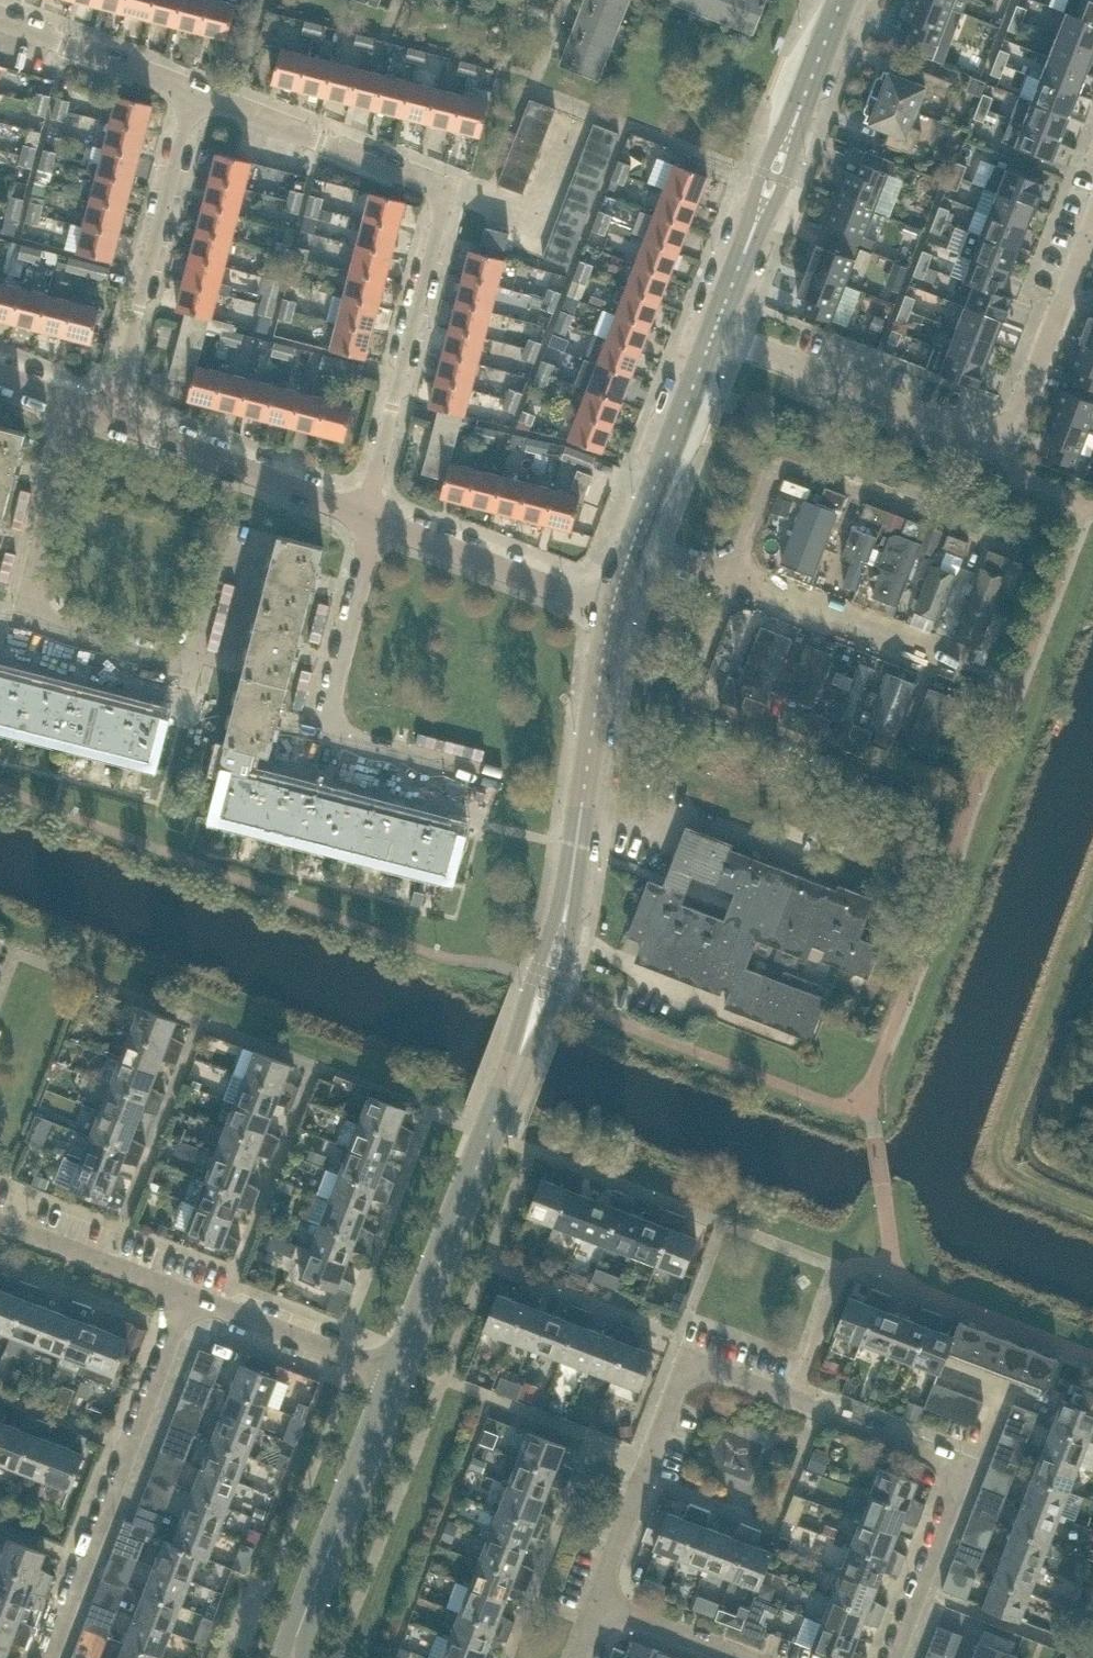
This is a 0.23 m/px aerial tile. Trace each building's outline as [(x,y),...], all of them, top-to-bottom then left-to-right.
[(127,0),(100,0),(98,4),(124,11),(127,0)] [(155,0),(127,0),(124,11),(150,18),(155,0)] [(182,0),(155,0),(150,18),(176,24),(182,0)] [(210,0),(182,0),(176,24),(202,31),(210,0)] [(237,3),(226,0),(210,0),(202,31),(228,38),(237,3)] [(628,0),(586,0),(583,7),(620,22),(621,21),(618,19),(621,9),(624,11),(628,0)] [(683,1),(682,4),(698,10),(702,0),(679,0),(683,1)] [(698,10),(700,11),(700,8),(711,12),(710,14),(726,21),(734,0),(702,0),(698,10)] [(726,21),(727,21),(728,19),(738,23),(737,25),(753,31),(765,0),(734,0),(726,21)] [(939,44),(953,8),(933,0),(911,0),(904,17),(914,21),(909,33),(939,44)] [(1064,10),(1092,21),(1092,0),(1068,0),(1064,10)] [(1023,20),(1028,7),(1018,3),(1013,16),(1023,20)] [(614,38),(620,22),(583,7),(583,8),(584,8),(579,22),(577,22),(572,35),(610,49),(610,48),(607,47),(611,37),(614,38)] [(1064,10),(1064,11),(1066,12),(1058,33),(1092,47),(1092,21),(1064,10)] [(1018,32),(1023,20),(1013,16),(1008,28),(1018,32)] [(314,34),(317,22),(306,19),(303,31),(314,34)] [(317,22),(314,34),(324,37),(327,24),(317,22)] [(365,47),(368,35),(358,32),(355,44),(365,47)] [(933,58),(939,44),(909,33),(904,47),(933,58)] [(1092,58),(1092,47),(1058,33),(1049,55),(1088,70),(1092,58)] [(368,35),(365,47),(376,50),(379,38),(368,35)] [(603,66),(610,49),(572,35),(574,36),(568,50),(567,49),(561,63),(599,77),(599,76),(597,74),(600,65),(603,66)] [(417,60),(420,48),(410,45),(407,58),(417,60)] [(300,88),(309,53),(282,46),(273,81),(300,88)] [(420,48),(417,60),(427,63),(430,51),(420,48)] [(1006,64),(1011,51),(1001,48),(996,60),(1006,64)] [(326,95),(335,60),(309,53),(300,88),(326,95)] [(1080,92),(1088,70),(1049,55),(1041,77),(1080,92)] [(469,74),(472,61),(461,59),(458,71),(469,74)] [(351,101),(360,67),(335,60),(326,95),(351,101)] [(1001,76),(1006,64),(996,60),(991,72),(1001,76)] [(472,61),(469,74),(479,76),(482,64),(472,61)] [(946,96),(952,80),(915,66),(910,78),(885,69),(882,75),(879,75),(877,78),(874,87),(873,87),(871,93),(917,110),(923,95),(933,99),(936,92),(946,96)] [(377,108),(386,73),(360,67),(351,101),(377,108)] [(403,115),(412,80),(386,73),(377,108),(403,115)] [(1020,95),(1071,114),(1080,92),(1041,77),(1033,99),(1020,94),(1020,95)] [(429,121),(438,87),(412,80),(403,115),(429,121)] [(455,128),(464,93),(438,87),(429,121),(455,128)] [(36,101),(49,105),(52,94),(39,91),(36,101)] [(994,96),(984,92),(979,104),(989,108),(994,96)] [(481,135),(491,100),(464,93),(455,128),(481,135)] [(912,125),(917,110),(871,93),(869,98),(866,108),(866,111),(868,113),(866,120),(891,129),(886,142),(913,152),(922,129),(912,125)] [(146,130),(153,103),(118,94),(112,120),(146,130)] [(1063,137),(1071,114),(1020,95),(1012,117),(1063,137)] [(55,106),(68,110),(70,99),(58,96),(55,106)] [(552,119),(556,107),(531,98),(526,109),(552,119)] [(46,115),(49,105),(36,101),(34,112),(46,115)] [(989,108),(979,104),(974,117),(984,121),(989,108)] [(65,120),(68,110),(55,106),(52,116),(65,120)] [(547,131),(552,119),(526,109),(522,122),(547,131)] [(1054,160),(1063,137),(1012,117),(1003,140),(1054,160)] [(140,155),(146,130),(112,120),(105,146),(140,155)] [(542,143),(547,131),(522,122),(517,134),(542,143)] [(615,144),(620,132),(595,122),(590,134),(615,144)] [(538,156),(542,143),(517,134),(513,146),(538,156)] [(611,156),(615,144),(590,134),(585,146),(611,156)] [(140,155),(105,146),(86,141),(85,146),(104,151),(98,172),(133,181),(140,155)] [(23,153),(36,157),(39,145),(26,142),(23,153)] [(533,168),(538,156),(513,146),(508,158),(533,168)] [(606,168),(611,156),(585,146),(581,159),(606,168)] [(42,158),(55,161),(58,150),(45,147),(42,158)] [(252,161),(236,156),(218,152),(211,178),(246,187),(252,161)] [(33,166),(36,157),(23,153),(21,162),(33,166)] [(53,171),(55,161),(42,158),(40,167),(53,171)] [(528,180),(533,168),(508,158),(503,170),(528,180)] [(602,180),(606,168),(581,159),(576,171),(602,180)] [(616,169),(628,174),(632,163),(620,159),(616,169)] [(953,173),(963,177),(967,164),(958,160),(953,173)] [(846,169),(836,195),(875,210),(890,172),(878,168),(863,162),(860,161),(856,173),(846,169)] [(17,179),(29,182),(33,166),(21,162),(17,179)] [(699,200),(708,175),(675,162),(665,187),(699,200)] [(985,185),(1037,205),(1045,182),(994,162),(985,185)] [(625,183),(628,174),(616,169),(612,178),(625,183)] [(524,192),(528,180),(503,170),(498,183),(524,192)] [(597,193),(602,180),(576,171),(572,183),(597,193)] [(126,207),(133,181),(98,172),(92,198),(126,207)] [(958,189),(963,177),(953,173),(948,185),(958,189)] [(936,193),(940,181),(925,175),(922,185),(924,186),(923,188),(936,193)] [(240,213),(246,187),(211,178),(204,204),(240,213)] [(592,205),(597,193),(572,183),(567,195),(592,205)] [(1028,227),(1037,205),(985,185),(985,186),(997,191),(989,212),(1028,227)] [(689,226),(699,200),(665,187),(655,213),(689,226)] [(290,198),(302,202),(305,191),(292,188),(290,198)] [(399,227),(406,200),(371,191),(364,218),(399,227)] [(308,203),(321,207),(323,196),(311,193),(308,203)] [(10,205),(22,208),(25,197),(13,194),(10,205)] [(588,217),(592,205),(567,195),(562,207),(588,217)] [(866,235),(875,210),(836,195),(827,220),(836,224),(831,235),(861,246),(873,251),(878,239),(866,235)] [(120,233),(126,207),(92,198),(85,224),(120,233)] [(299,212),(302,202),(290,198),(287,209),(299,212)] [(29,210),(42,213),(44,202),(32,199),(29,210)] [(318,217),(321,207),(308,203),(306,213),(318,217)] [(233,239),(240,213),(204,204),(198,230),(233,239)] [(936,217),(946,221),(950,208),(940,204),(936,217)] [(20,218),(22,208),(10,205),(7,215),(20,218)] [(583,229),(588,217),(562,207),(558,219),(583,229)] [(597,219),(609,223),(613,213),(601,208),(597,219)] [(39,223),(42,213),(29,210),(26,220),(39,223)] [(1019,249),(1028,227),(989,212),(981,233),(969,229),(968,229),(1019,249)] [(680,250),(689,226),(655,213),(646,237),(680,250)] [(16,232),(20,218),(7,215),(4,229),(16,232)] [(941,233),(946,221),(936,217),(931,229),(941,233)] [(393,253),(399,227),(364,218),(358,244),(393,253)] [(578,241),(583,229),(558,219),(553,231),(578,241)] [(606,233),(609,223),(597,219),(593,228),(606,233)] [(917,237),(921,227),(908,222),(904,232),(917,237)] [(113,260),(120,233),(85,224),(78,251),(113,260)] [(487,227),(487,225),(486,225),(481,242),(506,249),(510,231),(509,231),(508,232),(487,227)] [(1011,271),(1019,249),(968,229),(960,251),(1011,271)] [(226,265),(233,239),(198,230),(191,256),(226,265)] [(574,253),(578,241),(553,231),(549,243),(574,253)] [(847,283),(861,246),(831,235),(827,247),(818,243),(808,268),(847,283)] [(670,275),(680,250),(646,237),(636,262),(670,275)] [(276,250),(289,254),(291,243),(279,240),(276,250)] [(30,258),(33,245),(23,243),(20,255),(21,256),(20,261),(29,263),(30,258)] [(569,265),(574,253),(549,243),(544,255),(569,265)] [(386,279),(393,253),(358,244),(351,270),(386,279)] [(33,259),(41,261),(41,260),(44,249),(44,248),(33,245),(30,258),(31,258),(33,259)] [(295,255),(308,258),(310,248),(298,245),(295,255)] [(498,284),(506,258),(471,248),(464,276),(498,284)] [(919,261),(929,265),(933,253),(923,249),(919,261)] [(286,263),(289,254),(276,250),(274,260),(286,263)] [(1003,293),(1011,271),(960,251),(959,252),(972,257),(964,278),(1013,297),(1003,293)] [(305,268),(308,258),(295,255),(293,265),(305,268)] [(82,272),(85,260),(71,256),(68,269),(82,272)] [(219,291),(226,265),(191,256),(184,282),(219,291)] [(578,269),(590,273),(594,263),(582,258),(578,269)] [(85,260),(82,272),(108,279),(111,266),(85,260)] [(924,277),(929,265),(919,261),(914,274),(924,277)] [(660,300),(670,275),(636,262),(627,287),(660,300)] [(832,321),(847,283),(808,268),(798,294),(808,298),(803,310),(832,321)] [(587,283),(590,273),(578,269),(568,293),(580,298),(586,283),(587,283)] [(380,305),(386,279),(351,270),(345,296),(380,305)] [(492,310),(498,284),(464,276),(457,301),(492,310)] [(1004,319),(1013,297),(964,278),(963,279),(973,283),(965,304),(1004,319)] [(23,286),(0,280),(0,318),(15,321),(23,286)] [(213,316),(219,291),(184,282),(178,308),(187,311),(211,316),(213,317),(213,316)] [(40,328),(49,293),(23,286),(15,321),(40,328)] [(547,297),(558,301),(562,291),(550,286),(546,297),(547,297)] [(651,325),(660,300),(627,287),(617,312),(651,325)] [(275,305),(278,294),(266,291),(263,302),(275,305)] [(66,335),(75,300),(49,293),(40,328),(66,335)] [(901,305),(911,309),(916,297),(906,293),(901,305)] [(282,307),(294,310),(315,315),(319,302),(298,296),(297,300),(285,297),(282,307)] [(373,331),(380,305),(345,296),(338,321),(373,331)] [(554,311),(558,301),(547,297),(546,297),(542,306),(554,311)] [(92,341),(101,306),(75,300),(66,335),(92,341)] [(485,335),(492,310),(457,301),(451,327),(485,335)] [(273,315),(275,305),(263,302),(260,312),(273,315)] [(996,341),(1004,319),(965,304),(957,326),(996,341)] [(907,322),(911,309),(901,305),(897,318),(907,322)] [(291,320),(294,310),(282,307),(279,317),(291,320)] [(559,319),(571,323),(575,312),(563,308),(559,319)] [(209,324),(211,316),(187,311),(183,324),(207,330),(209,324)] [(641,350),(651,325),(617,312),(608,337),(641,350)] [(1080,339),(1092,344),(1092,315),(1090,314),(1080,339)] [(237,322),(213,316),(213,317),(211,316),(209,324),(225,328),(222,339),(232,342),(235,330),(237,322)] [(567,333),(571,323),(559,319),(555,328),(567,333)] [(545,335),(549,324),(532,320),(529,330),(545,335)] [(366,357),(373,331),(338,321),(331,348),(366,357)] [(194,381),(199,363),(207,330),(183,324),(170,374),(193,380),(194,381)] [(987,364),(996,341),(957,326),(948,348),(936,343),(936,344),(987,364)] [(479,361),(485,335),(451,327),(444,353),(479,361)] [(898,344),(903,331),(893,328),(888,340),(898,344)] [(235,330),(232,342),(242,345),(245,332),(235,330)] [(528,347),(539,351),(543,341),(531,336),(527,347),(528,347)] [(632,375),(641,350),(608,337),(598,362),(632,375)] [(1080,339),(1070,365),(1080,369),(1075,380),(1092,387),(1092,344),(1080,339)] [(283,356),(287,343),(276,340),(273,353),(283,356)] [(287,343),(283,356),(294,358),(297,346),(287,343)] [(978,387),(987,364),(936,344),(927,367),(978,387)] [(527,347),(523,356),(535,361),(539,351),(528,347),(527,347)] [(335,370),(338,356),(324,353),(321,366),(335,370)] [(472,387),(479,361),(444,353),(438,379),(472,387)] [(338,356),(335,370),(362,377),(362,375),(361,375),(364,365),(365,365),(365,363),(338,356)] [(586,357),(576,382),(588,387),(622,400),(632,375),(598,362),(586,357)] [(539,368),(552,373),(556,363),(543,358),(539,368)] [(215,405),(224,370),(199,363),(194,381),(193,380),(189,398),(215,405)] [(548,383),(552,373),(539,368),(536,378),(548,383)] [(241,412),(250,377),(224,370),(215,405),(241,412)] [(267,418),(276,383),(250,377),(241,412),(267,418)] [(465,414),(472,387),(438,379),(431,405),(440,408),(464,414),(465,414)] [(1075,380),(1071,392),(1062,388),(1052,413),(1092,429),(1092,387),(1075,380)] [(293,425),(303,390),(276,383),(267,418),(293,425)] [(509,397),(520,401),(524,391),(511,387),(507,397),(509,397)] [(613,425),(622,400),(588,387),(579,412),(613,425)] [(319,432),(328,397),(303,390),(293,425),(319,432)] [(345,438),(354,404),(328,397),(319,432),(345,438)] [(516,411),(520,401),(509,397),(507,397),(504,406),(516,411)] [(460,428),(464,414),(440,408),(436,421),(460,428)] [(525,408),(524,408),(520,419),(532,424),(536,413),(527,409),(525,408)] [(603,451),(613,425),(579,412),(569,438),(603,451)] [(1052,413),(1042,439),(1051,442),(1047,455),(1076,466),(1090,429),(1092,430),(1092,429),(1052,413)] [(460,428),(436,421),(424,472),(446,478),(447,478),(452,460),(460,428)] [(486,439),(489,426),(476,423),(474,436),(486,439)] [(0,424),(0,498),(9,500),(14,480),(16,472),(21,473),(23,462),(19,461),(20,456),(26,431),(0,424)] [(489,426),(486,439),(495,441),(498,428),(489,426)] [(538,451),(541,439),(529,436),(526,448),(538,451)] [(541,439),(538,451),(547,453),(550,441),(541,439)] [(592,468),(596,455),(566,444),(562,456),(592,468)] [(469,502),(478,467),(452,460),(447,478),(446,478),(442,495),(469,502)] [(495,509),(504,474),(478,467),(469,502),(495,509)] [(585,501),(594,475),(594,473),(579,468),(570,492),(556,488),(547,522),(573,529),(580,499),(585,501)] [(530,481),(509,475),(504,474),(495,509),(521,515),(530,481)] [(547,522),(556,488),(530,481),(521,515),(547,522)] [(842,507),(848,494),(826,485),(821,498),(842,507)] [(9,500),(0,498),(0,541),(3,541),(6,531),(1,530),(3,520),(9,500)] [(884,523),(889,510),(867,501),(862,514),(884,523)] [(924,538),(930,525),(909,517),(903,530),(924,538)] [(324,545),(300,539),(279,533),(261,603),(307,614),(313,591),(314,586),(319,587),(322,576),(317,575),(319,568),(324,545)] [(965,554),(970,541),(950,533),(944,546),(965,554)] [(1006,570),(1011,556),(990,549),(985,562),(1006,570)] [(300,640),(307,614),(261,603),(244,671),(289,683),(294,662),(296,655),(301,656),(304,645),(299,644),(300,640)] [(747,677),(781,685),(796,623),(762,615),(747,677)] [(817,697),(840,642),(810,630),(787,684),(817,697)] [(856,676),(841,672),(832,700),(862,709),(878,655),(864,651),(856,676)] [(893,661),(872,715),(904,727),(925,673),(893,661)] [(283,706),(289,683),(244,671),(226,742),(237,745),(255,749),(271,753),(277,729),(279,723),(284,724),(286,714),(282,713),(283,706)] [(152,761),(164,715),(0,673),(0,722),(152,761)] [(941,744),(965,689),(938,677),(913,731),(941,744)] [(762,715),(768,702),(747,694),(742,707),(762,715)] [(803,731),(809,717),(788,709),(782,723),(803,731)] [(809,717),(803,731),(823,738),(828,725),(831,717),(812,710),(809,717)] [(850,733),(845,746),(864,754),(869,741),(873,730),(854,722),(850,733)] [(845,746),(850,733),(828,725),(823,738),(845,746)] [(884,762),(889,748),(869,741),(864,754),(884,762)] [(249,775),(253,760),(255,749),(237,745),(231,770),(230,770),(218,816),(450,875),(462,830),(249,775)] [(837,889),(769,862),(731,847),(733,842),(687,824),(686,826),(692,828),(677,867),(671,865),(671,866),(737,891),(751,897),(748,905),(738,902),(734,911),(744,915),(741,924),(683,901),(687,892),(649,878),(630,930),(649,937),(642,957),(678,971),(680,966),(698,973),(696,978),(722,987),(721,988),(722,989),(723,987),(725,982),(732,985),(726,1001),(728,1002),(728,1001),(763,1015),(765,1010),(783,1017),(781,1022),(808,1033),(822,997),(826,998),(831,985),(785,968),(780,981),(742,966),(755,932),(810,953),(814,944),(831,951),(829,956),(866,970),(876,945),(881,946),(881,945),(855,935),(870,897),(874,898),(875,897),(838,883),(838,884),(838,885),(837,889)] [(134,1003),(130,1014),(137,1017),(131,1032),(182,1051),(186,1041),(171,1034),(176,1021),(177,1021),(178,1020),(134,1003)] [(178,1061),(182,1051),(131,1032),(121,1058),(157,1071),(162,1058),(178,1061)] [(292,1065),(292,1064),(255,1049),(254,1050),(255,1051),(245,1076),(297,1096),(301,1085),(286,1077),(291,1064),(292,1065)] [(152,1085),(157,1071),(121,1058),(111,1083),(162,1103),(166,1092),(152,1085)] [(235,1072),(225,1098),(229,1099),(235,1102),(272,1116),(277,1102),(293,1106),(297,1096),(245,1076),(235,1072)] [(208,1089),(212,1078),(201,1074),(196,1085),(208,1089)] [(370,1094),(372,1088),(350,1079),(348,1085),(369,1093),(370,1094)] [(159,1113),(162,1103),(111,1083),(101,1108),(137,1122),(143,1108),(159,1113)] [(407,1108),(370,1094),(369,1093),(369,1095),(370,1095),(360,1120),(412,1139),(415,1129),(401,1121),(406,1109),(407,1109),(407,1108)] [(272,1116),(235,1102),(229,1099),(228,1103),(234,1105),(226,1127),(277,1147),(281,1136),(267,1128),(272,1116)] [(132,1136),(137,1122),(101,1108),(91,1134),(143,1154),(147,1144),(132,1136)] [(407,1150),(412,1139),(360,1120),(350,1145),(387,1159),(392,1146),(407,1150)] [(273,1156),(277,1147),(226,1127),(216,1153),(253,1167),(258,1153),(273,1156)] [(139,1164),(143,1154),(91,1134),(83,1156),(76,1153),(75,1157),(118,1173),(123,1160),(139,1164)] [(381,1173),(387,1159),(350,1145),(341,1171),(392,1190),(396,1180),(381,1173)] [(248,1180),(253,1167),(216,1153),(206,1179),(257,1198),(261,1187),(248,1180)] [(65,1155),(56,1180),(71,1186),(108,1200),(109,1200),(122,1205),(123,1205),(127,1195),(126,1194),(113,1187),(118,1173),(75,1157),(68,1154),(67,1156),(65,1155)] [(556,1224),(575,1172),(565,1168),(557,1182),(545,1178),(545,1177),(543,1176),(529,1214),(530,1215),(528,1220),(530,1221),(533,1215),(556,1224)] [(388,1201),(392,1190),(341,1171),(331,1196),(367,1210),(372,1196),(388,1201)] [(47,1187),(51,1177),(37,1172),(33,1181),(47,1187)] [(581,1192),(585,1176),(575,1172),(556,1224),(578,1232),(576,1239),(578,1240),(594,1197),(581,1192)] [(254,1208),(257,1198),(206,1179),(196,1203),(233,1217),(238,1204),(254,1208)] [(606,1243),(626,1191),(616,1188),(608,1202),(594,1197),(578,1240),(581,1241),(584,1234),(606,1243)] [(632,1211),(636,1195),(626,1191),(606,1243),(629,1252),(627,1258),(629,1259),(646,1216),(632,1211)] [(362,1224),(367,1210),(331,1196),(321,1222),(372,1241),(376,1231),(362,1224)] [(228,1230),(233,1217),(196,1203),(187,1227),(183,1225),(182,1228),(223,1244),(224,1243),(238,1249),(242,1238),(228,1230)] [(657,1262),(677,1211),(666,1207),(659,1221),(646,1216),(629,1259),(632,1260),(634,1254),(657,1262)] [(683,1231),(687,1215),(677,1211),(657,1262),(679,1271),(677,1277),(679,1278),(681,1272),(683,1273),(697,1235),(696,1235),(683,1231)] [(169,1234),(172,1226),(161,1222),(158,1230),(169,1234)] [(368,1252),(372,1241),(321,1222),(311,1247),(348,1261),(353,1248),(368,1252)] [(342,1275),(348,1261),(311,1247),(302,1273),(301,1272),(300,1274),(338,1288),(338,1287),(353,1293),(357,1283),(342,1275)] [(31,1282),(21,1278),(14,1292),(1,1287),(0,1289),(0,1329),(12,1333),(31,1282)] [(38,1301),(41,1286),(31,1282),(12,1333),(37,1343),(51,1307),(38,1301)] [(512,1338),(531,1287),(521,1283),(514,1297),(501,1293),(501,1292),(499,1291),(485,1329),(486,1329),(484,1335),(487,1336),(490,1330),(512,1338)] [(851,1294),(836,1332),(841,1333),(863,1342),(882,1290),(872,1286),(865,1300),(852,1295),(851,1294)] [(537,1306),(541,1291),(531,1287),(512,1338),(534,1347),(532,1353),(535,1354),(551,1312),(537,1306)] [(889,1310),(893,1294),(882,1290),(863,1342),(885,1350),(883,1356),(886,1357),(902,1315),(889,1310)] [(63,1353),(83,1302),(72,1298),(65,1312),(51,1307),(37,1343),(63,1353)] [(89,1321),(93,1306),(83,1302),(63,1353),(89,1362),(102,1326),(89,1321)] [(563,1358),(582,1306),(572,1302),(564,1317),(551,1312),(535,1354),(538,1355),(540,1349),(563,1358)] [(914,1361),(933,1309),(923,1305),(915,1320),(902,1315),(886,1357),(888,1358),(890,1352),(914,1361)] [(588,1326),(592,1310),(582,1306),(563,1358),(585,1366),(583,1372),(586,1373),(602,1331),(588,1326)] [(940,1329),(943,1313),(933,1309),(914,1361),(936,1370),(934,1376),(936,1377),(938,1371),(940,1372),(947,1354),(949,1348),(954,1334),(953,1333),(953,1334),(940,1329)] [(129,1334),(133,1322),(134,1321),(123,1317),(115,1331),(102,1326),(89,1362),(85,1374),(111,1384),(129,1335),(129,1334)] [(986,1330),(969,1323),(960,1320),(954,1334),(949,1348),(975,1358),(986,1330)] [(614,1377),(633,1326),(623,1322),(615,1336),(602,1331),(586,1373),(588,1374),(591,1368),(614,1377)] [(136,1354),(146,1329),(135,1325),(126,1350),(136,1354)] [(639,1345),(643,1329),(633,1326),(614,1377),(636,1385),(634,1391),(636,1392),(638,1387),(639,1388),(654,1350),(652,1350),(639,1345)] [(1010,1339),(993,1333),(986,1330),(975,1358),(999,1367),(1010,1339)] [(1035,1348),(1018,1342),(1010,1339),(999,1367),(1024,1377),(1035,1348)] [(201,1347),(193,1368),(205,1373),(217,1378),(226,1357),(201,1347)] [(1059,1358),(1042,1351),(1035,1348),(1024,1377),(1048,1386),(1059,1358)] [(241,1364),(232,1389),(268,1403),(278,1378),(279,1377),(278,1377),(276,1376),(280,1364),(256,1354),(251,1366),(241,1362),(241,1364)] [(836,1371),(839,1361),(827,1356),(823,1366),(836,1371)] [(200,1383),(205,1373),(193,1368),(188,1378),(200,1383)] [(205,1373),(200,1383),(213,1388),(217,1378),(205,1373)] [(188,1378),(173,1419),(185,1423),(198,1428),(213,1388),(200,1383),(188,1378)] [(947,1385),(935,1380),(925,1405),(937,1410),(947,1385)] [(1075,1383),(1068,1400),(1062,1398),(1062,1399),(1053,1424),(1090,1438),(1092,1429),(1092,1389),(1075,1383)] [(532,1400),(537,1388),(526,1384),(521,1396),(532,1400)] [(950,1415),(959,1390),(947,1385),(937,1410),(950,1415)] [(258,1429),(268,1403),(231,1389),(222,1415),(258,1429)] [(962,1419),(971,1395),(959,1390),(950,1415),(962,1419)] [(975,1424),(984,1400),(971,1395),(962,1419),(975,1424)] [(303,1432),(313,1408),(300,1403),(290,1428),(303,1432)] [(1022,1419),(1026,1408),(1013,1404),(1009,1414),(1022,1419)] [(1026,1408),(1022,1419),(1034,1424),(1038,1413),(1026,1408)] [(38,1416),(28,1413),(21,1427),(7,1422),(0,1440),(0,1461),(19,1468),(38,1416)] [(1009,1414),(994,1454),(1006,1459),(1019,1464),(1034,1424),(1022,1419),(1009,1414)] [(248,1454),(258,1429),(222,1415),(212,1440),(248,1454)] [(45,1436),(49,1420),(38,1416),(19,1468),(44,1478),(58,1441),(45,1436)] [(181,1434),(185,1423),(173,1419),(169,1429),(181,1434)] [(621,1434),(633,1433),(632,1422),(620,1424),(621,1434)] [(185,1423),(181,1434),(194,1439),(198,1428),(185,1423)] [(1081,1461),(1090,1438),(1053,1424),(1043,1450),(1086,1466),(1087,1464),(1081,1461)] [(494,1447),(500,1433),(486,1427),(480,1441),(494,1447)] [(169,1429),(153,1470),(165,1475),(178,1480),(194,1439),(181,1434),(169,1429)] [(529,1430),(528,1431),(523,1429),(522,1432),(528,1434),(520,1456),(570,1476),(574,1467),(560,1459),(565,1446),(566,1446),(566,1445),(529,1430)] [(84,1450),(89,1436),(79,1432),(72,1446),(58,1441),(44,1478),(69,1487),(69,1488),(70,1488),(85,1451),(84,1450)] [(239,1480),(248,1454),(212,1440),(202,1466),(239,1480)] [(824,1472),(831,1455),(815,1449),(808,1466),(824,1472)] [(1085,1469),(1086,1466),(1043,1450),(1033,1475),(1070,1489),(1079,1466),(1085,1469)] [(1002,1470),(1006,1459),(994,1454),(990,1465),(1002,1470)] [(566,1487),(570,1476),(520,1456),(511,1479),(505,1477),(504,1480),(546,1496),(551,1483),(566,1487)] [(1006,1459),(1002,1470),(1015,1474),(1019,1464),(1006,1459)] [(880,1466),(880,1468),(874,1465),(873,1468),(879,1471),(871,1492),(923,1512),(926,1502),(912,1495),(917,1482),(918,1482),(918,1481),(880,1466)] [(990,1465),(974,1506),(987,1511),(999,1515),(1015,1474),(1002,1470),(990,1465)] [(229,1506),(239,1480),(202,1466),(192,1492),(229,1506)] [(161,1485),(165,1475),(153,1470),(149,1481),(161,1485)] [(165,1475),(161,1485),(175,1490),(178,1480),(165,1475)] [(1061,1512),(1070,1489),(1033,1475),(1023,1501),(1066,1517),(1067,1515),(1061,1512)] [(541,1510),(546,1496),(504,1480),(503,1482),(509,1484),(500,1507),(551,1527),(555,1517),(541,1510)] [(161,1485),(149,1481),(135,1521),(137,1522),(151,1527),(160,1530),(175,1490),(161,1485)] [(219,1531),(229,1506),(192,1492),(183,1517),(219,1531)] [(807,1497),(796,1493),(795,1492),(785,1518),(798,1523),(807,1497)] [(919,1523),(923,1512),(871,1492),(863,1515),(856,1513),(855,1515),(898,1531),(903,1518),(919,1523)] [(682,1557),(701,1505),(691,1501),(684,1516),(670,1511),(671,1510),(669,1509),(668,1514),(655,1509),(645,1535),(644,1537),(657,1542),(655,1547),(656,1548),(654,1553),(657,1554),(659,1548),(682,1557)] [(1065,1520),(1066,1517),(1023,1501),(1014,1527),(1050,1541),(1059,1517),(1065,1520)] [(707,1525),(711,1509),(701,1505),(682,1557),(704,1565),(702,1571),(705,1572),(721,1530),(707,1525)] [(983,1521),(987,1511),(974,1506),(970,1516),(983,1521)] [(547,1537),(551,1527),(500,1507),(491,1530),(485,1528),(484,1531),(527,1547),(532,1533),(547,1537)] [(987,1511),(983,1521),(995,1526),(999,1515),(987,1511)] [(893,1545),(898,1531),(855,1515),(854,1518),(861,1520),(852,1543),(903,1563),(907,1553),(893,1545)] [(970,1516),(955,1557),(967,1561),(979,1566),(995,1526),(983,1521),(970,1516)] [(209,1556),(219,1531),(183,1517),(173,1541),(173,1542),(201,1553),(201,1554),(210,1558),(210,1557),(209,1556)] [(126,1518),(121,1528),(133,1533),(137,1523),(137,1522),(134,1521),(126,1518)] [(732,1576),(752,1525),(742,1521),(735,1535),(721,1530),(705,1572),(707,1573),(709,1567),(732,1576)] [(137,1523),(133,1533),(146,1538),(148,1533),(149,1532),(150,1527),(137,1522),(137,1523)] [(836,1537),(839,1527),(826,1522),(822,1532),(836,1537)] [(752,1525),(732,1576),(758,1586),(773,1549),(772,1549),(771,1549),(758,1544),(762,1529),(752,1525)] [(1041,1564),(1050,1541),(1014,1527),(1004,1552),(1047,1569),(1048,1566),(1041,1564)] [(122,1529),(106,1569),(118,1573),(131,1578),(146,1538),(133,1533),(122,1529)] [(521,1561),(527,1547),(484,1531),(483,1533),(489,1535),(480,1558),(520,1573),(531,1578),(535,1568),(521,1561)] [(789,1549),(793,1538),(781,1533),(777,1544),(789,1549)] [(46,1552),(9,1537),(9,1538),(9,1539),(0,1563),(0,1564),(23,1573),(51,1584),(55,1573),(54,1573),(40,1566),(46,1553),(46,1552)] [(173,1542),(173,1541),(165,1538),(164,1539),(165,1540),(155,1565),(178,1573),(191,1578),(201,1554),(201,1553),(173,1542)] [(899,1574),(903,1563),(852,1543),(843,1567),(837,1564),(836,1567),(854,1573),(878,1583),(883,1569),(899,1574)] [(1046,1571),(1047,1569),(1004,1552),(994,1577),(1030,1592),(1039,1569),(1046,1571)] [(963,1572),(967,1561),(955,1557),(951,1567),(963,1572)] [(531,1578),(520,1573),(480,1558),(472,1581),(466,1579),(465,1582),(507,1598),(512,1584),(527,1588),(531,1578)] [(967,1561),(963,1572),(975,1576),(979,1566),(967,1561)] [(23,1573),(0,1564),(0,1594),(26,1604),(31,1591),(47,1594),(51,1584),(23,1573)] [(191,1578),(178,1573),(155,1565),(145,1590),(181,1604),(191,1578)] [(878,1583),(854,1573),(836,1567),(835,1569),(842,1572),(833,1595),(883,1615),(887,1605),(873,1597),(878,1583)] [(963,1572),(951,1567),(943,1588),(968,1597),(975,1576),(963,1572)] [(106,1569),(102,1579),(113,1583),(118,1573),(106,1569)] [(118,1573),(113,1583),(127,1589),(131,1578),(118,1573)] [(1022,1614),(1030,1592),(994,1577),(984,1603),(984,1602),(983,1604),(1021,1618),(1021,1617),(1027,1619),(1028,1616),(1022,1614)] [(102,1579),(86,1620),(98,1625),(111,1630),(127,1589),(113,1583),(102,1579)] [(502,1612),(507,1598),(465,1582),(464,1584),(470,1586),(461,1610),(512,1630),(516,1619),(502,1612)] [(172,1630),(181,1604),(145,1590),(136,1616),(172,1630)] [(26,1604),(0,1594),(0,1622),(31,1634),(35,1624),(21,1618),(26,1604)] [(879,1625),(883,1615),(833,1595),(824,1618),(818,1615),(817,1618),(859,1634),(864,1621),(879,1625)] [(715,1617),(718,1609),(706,1603),(702,1611),(715,1617)] [(508,1640),(512,1630),(461,1610),(452,1633),(446,1630),(445,1633),(488,1649),(493,1636),(508,1640)] [(742,1629),(745,1621),(747,1618),(736,1613),(731,1624),(742,1629)] [(162,1655),(172,1630),(136,1616),(126,1641),(162,1655)] [(859,1634),(817,1618),(816,1620),(822,1623),(813,1646),(812,1645),(812,1647),(841,1657),(867,1657),(868,1655),(853,1648),(859,1634)] [(94,1635),(98,1625),(86,1620),(82,1631),(94,1635)] [(31,1634),(0,1622),(0,1652),(7,1655),(12,1641),(27,1645),(31,1634)] [(939,1624),(930,1644),(943,1649),(955,1654),(964,1634),(939,1624)] [(98,1625),(94,1635),(107,1640),(111,1630),(98,1625)] [(401,1645),(411,1649),(413,1650),(419,1633),(406,1629),(400,1645),(401,1645)] [(72,1657),(100,1657),(107,1640),(94,1635),(82,1631),(72,1657)] [(488,1649),(445,1633),(444,1635),(450,1637),(442,1657),(484,1657),(488,1649)] [(648,1657),(653,1646),(633,1638),(626,1657),(648,1657)] [(1017,1654),(979,1639),(979,1640),(979,1641),(973,1657),(1015,1657),(1016,1657),(1022,1657),(1017,1655),(1017,1654)] [(162,1655),(126,1641),(119,1657),(161,1657),(162,1655)] [(926,1655),(933,1657),(940,1657),(943,1649),(930,1644),(926,1655)] [(411,1649),(401,1645),(397,1656),(402,1657),(408,1657),(411,1649)] [(650,1657),(660,1657),(663,1650),(653,1646),(648,1657),(650,1657)] [(940,1657),(953,1657),(955,1654),(943,1649),(940,1657)] [(663,1650),(660,1657),(686,1657),(663,1650)]
